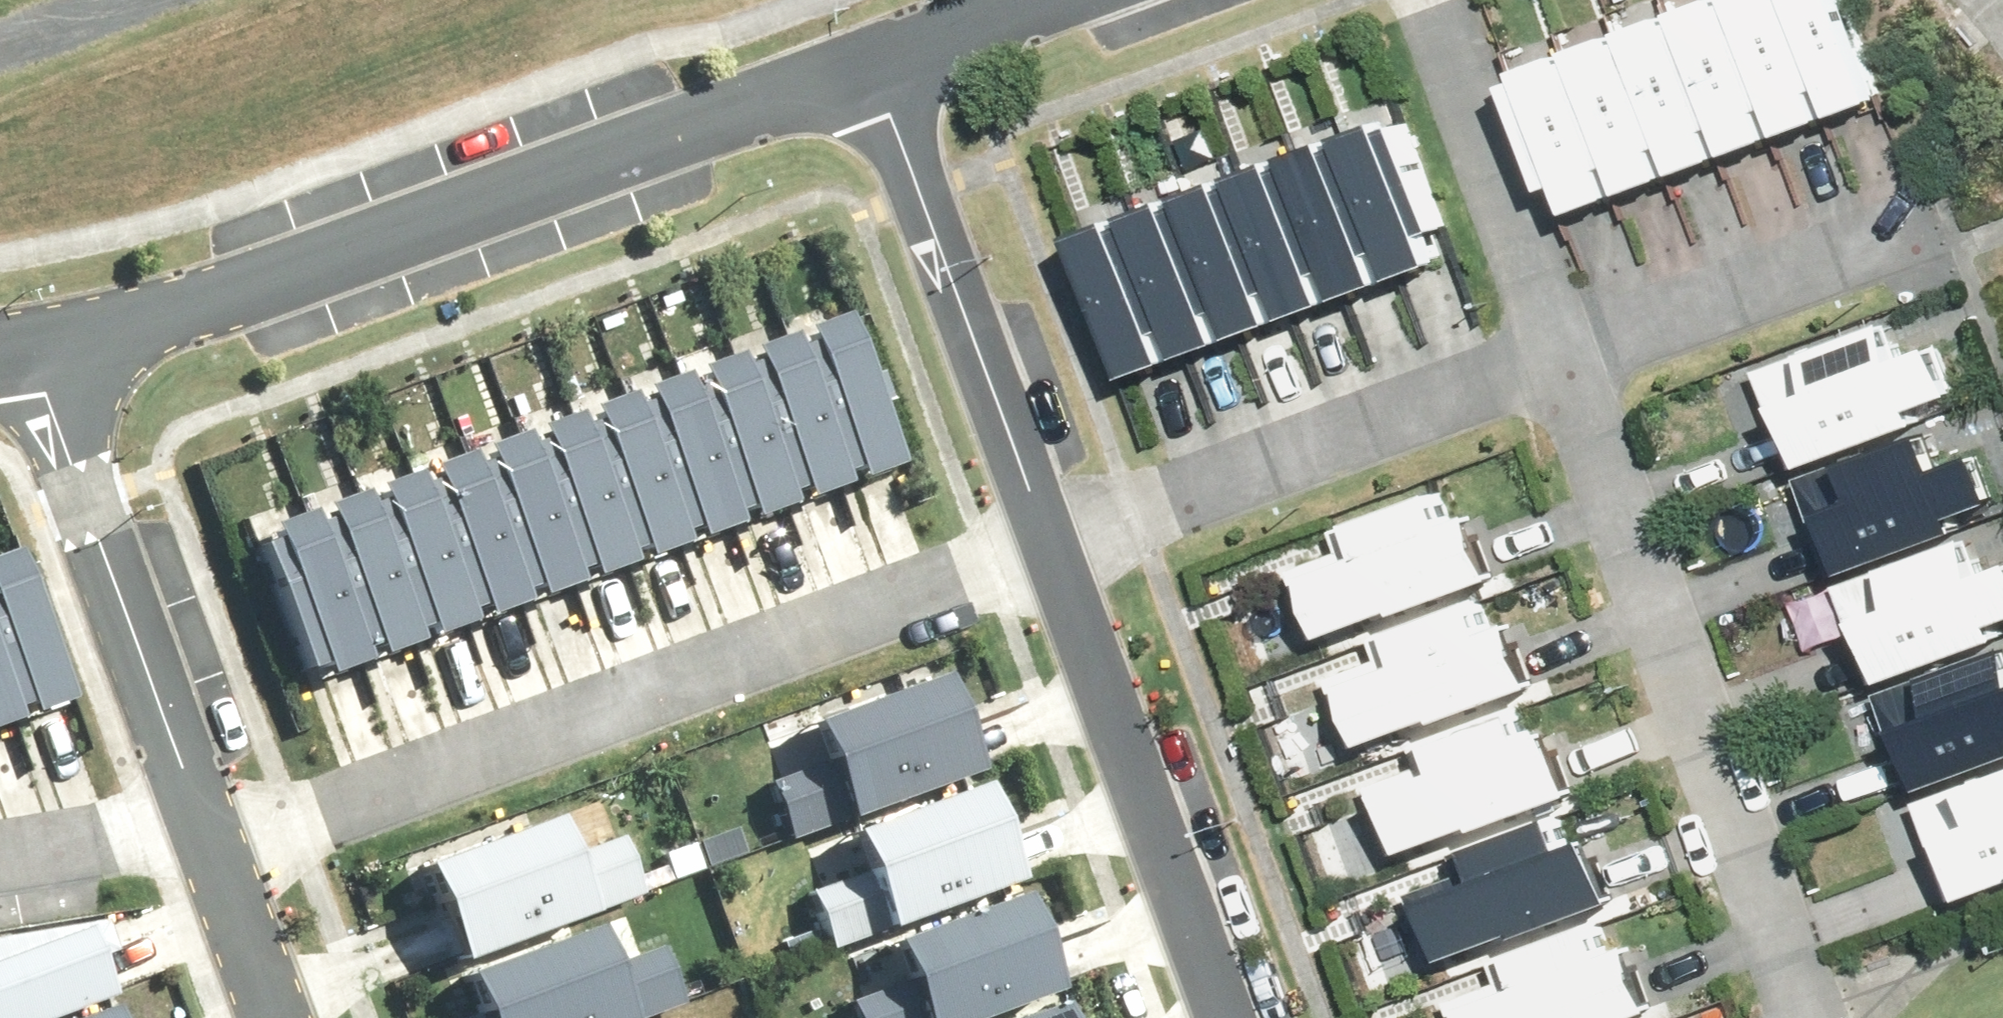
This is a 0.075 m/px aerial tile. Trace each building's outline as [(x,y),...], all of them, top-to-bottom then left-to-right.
[(1719,137),(1669,0),(1621,18),(1670,154),(1719,137)] [(1725,0),(1670,0),(1669,0),(1719,137),(1768,119),(1725,0)] [(1780,0),(1725,0),(1768,119),(1817,102),(1780,0)] [(1835,0),(1780,0),(1817,102),(1866,84),(1835,0)] [(1670,154),(1621,18),(1572,35),(1621,172),(1670,154)] [(1621,172),(1572,35),(1523,53),(1572,190),(1621,172)] [(1426,244),(1375,108),(1325,127),(1376,262),(1426,244)] [(1376,262),(1325,127),(1275,145),(1325,281),(1376,262)] [(1325,281),(1275,145),(1224,164),(1275,300),(1325,281)] [(1275,300),(1224,164),(1174,183),(1225,318),(1275,300)] [(1225,318),(1174,183),(1124,201),(1174,337),(1225,318)] [(1174,337),(1124,201),(1074,220),(1124,355),(1174,337)] [(878,446),(827,311),(775,330),(826,465),(878,446)] [(826,465),(775,330),(723,349),(774,484),(826,465)] [(1937,401),(1916,345),(1861,366),(1849,334),(1763,366),(1775,398),(1752,406),(1774,466),(1866,432),(1865,427),(1937,401)] [(774,484),(723,349),(671,369),(721,504),(774,484)] [(721,504),(671,369),(619,388),(669,523),(721,504)] [(669,523),(619,388),(567,407),(617,542),(669,523)] [(617,542),(567,407),(514,426),(565,562),(617,542)] [(565,562),(514,426),(462,446),(513,581),(565,562)] [(1978,505),(1957,449),(1902,470),(1890,438),(1804,470),(1816,502),(1793,510),(1815,570),(1907,536),(1906,532),(1978,505)] [(513,581),(462,446),(410,465),(460,600),(513,581)] [(460,600),(410,465),(358,484),(408,620),(460,600)] [(408,620),(358,484),(306,504),(356,639),(408,620)] [(356,639),(306,504),(253,523),(304,658),(356,639)] [(1341,569),(1285,589),(1306,645),(1378,618),(1380,622),(1471,588),(1449,529),(1427,537),(1415,505),(1329,537),(1341,569)] [(1953,574),(1941,542),(1855,574),(1867,606),(1844,615),(1867,674),(1958,640),(1957,636),(2002,619),(2002,556),(1953,574)] [(0,559),(0,714),(48,706),(0,559)] [(1384,665),(1328,685),(1349,741),(1421,714),(1423,718),(1514,684),(1492,624),(1470,633),(1458,601),(1372,633),(1384,665)] [(1981,687),(1969,655),(1883,686),(1895,719),(1873,727),(1895,787),(1987,753),(1986,749),(2002,742),(2002,679),(1981,687)] [(796,829),(976,765),(941,666),(813,711),(829,755),(776,774),(796,829)] [(1429,775),(1374,795),(1394,851),(1467,824),(1468,828),(1560,794),(1538,734),(1515,743),(1503,711),(1417,743),(1429,775)] [(1932,788),(1944,820),(1921,829),(1944,888),(2002,866),(2002,762),(1932,788)] [(832,934),(1012,870),(977,771),(849,816),(865,860),(813,879),(832,934)] [(421,857),(457,956),(637,892),(617,837),(565,856),(549,812),(421,857)] [(1463,887),(1408,908),(1428,963),(1501,937),(1502,941),(1594,907),(1572,847),(1549,855),(1537,823),(1451,855),(1463,887)] [(1055,987),(1019,888),(892,934),(907,978),(855,996),(863,1017),(968,1017),(1055,987)] [(481,1017),(622,1017),(677,999),(657,944),(605,962),(589,918),(461,964),(481,1017)] [(1442,1009),(1445,1017),(1603,1017),(1629,1008),(1606,949),(1584,957),(1572,925),(1486,957),(1498,989),(1442,1009)] [(100,988),(90,956),(102,947),(98,927),(0,942),(0,1017),(22,1017),(100,988)] [(113,994),(45,1017),(122,1017),(113,994)] [(1060,999),(1006,1017),(1067,1017),(1060,999)]
